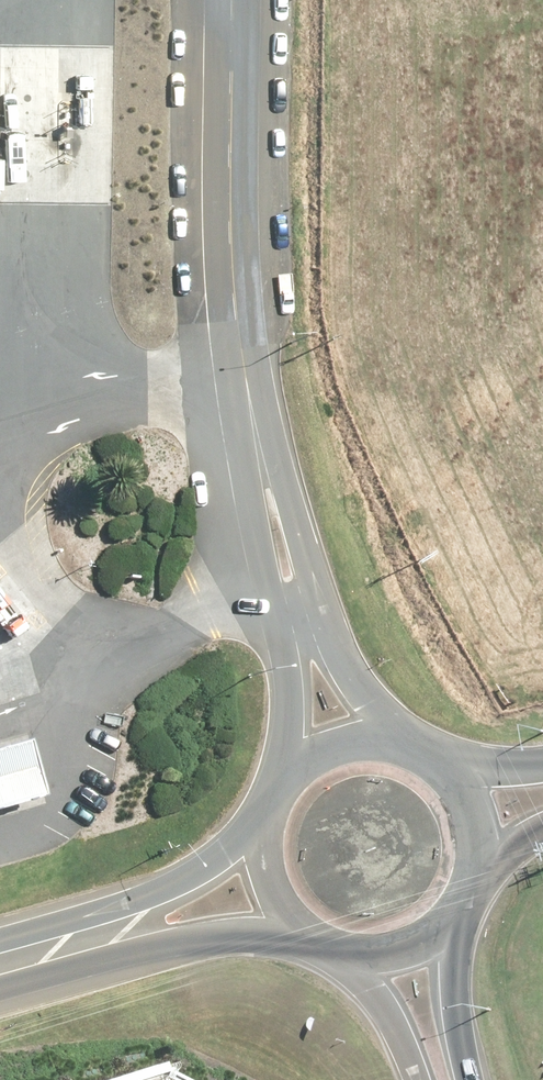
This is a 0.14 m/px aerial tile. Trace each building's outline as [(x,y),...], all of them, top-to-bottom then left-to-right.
[(0,747),(0,820),(57,804),(38,737),(0,747)]
